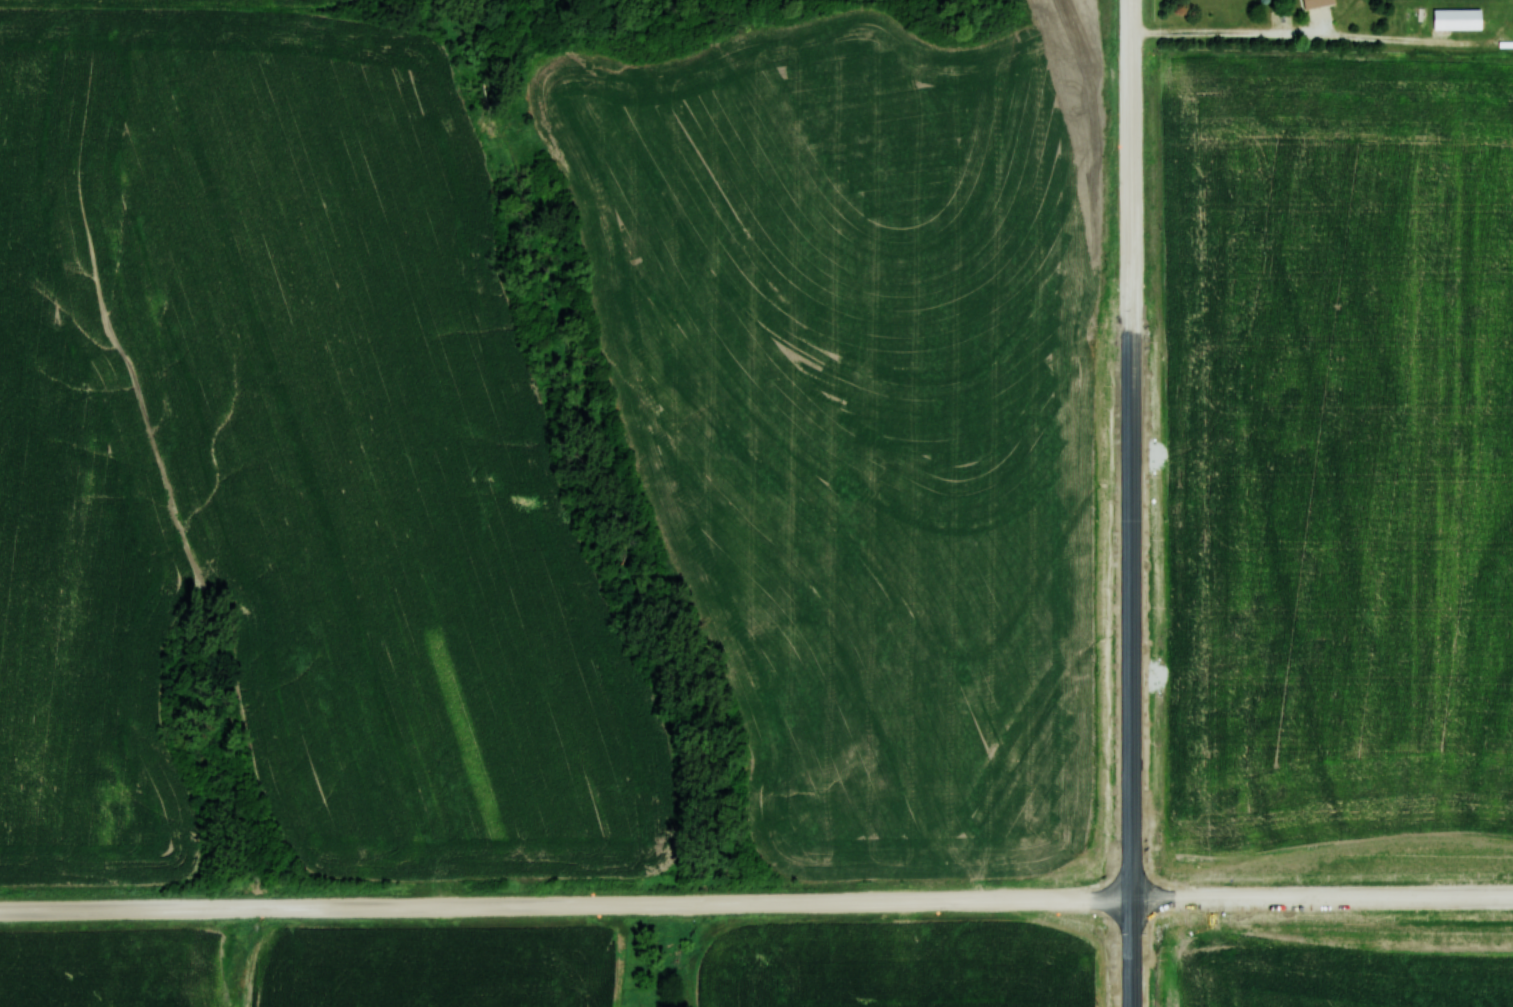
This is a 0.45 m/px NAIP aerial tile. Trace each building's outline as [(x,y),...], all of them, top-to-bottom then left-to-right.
[(1334,0),(1306,0),(1307,8),(1334,3),(1334,0)] [(1481,8),(1434,8),(1434,28),(1481,28),(1481,8)]
